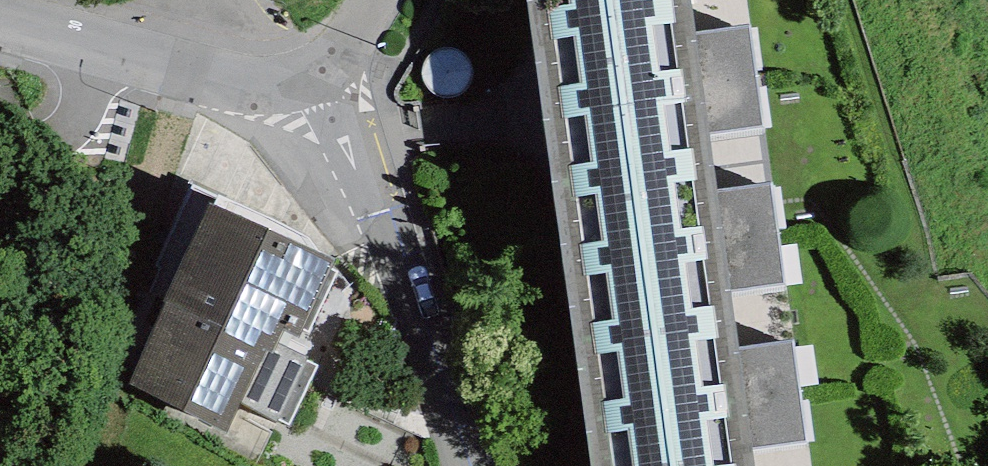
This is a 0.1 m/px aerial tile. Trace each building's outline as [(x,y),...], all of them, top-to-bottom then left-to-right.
[(696,0),(570,0),(536,4),(555,167),(716,147),(712,120),(764,114),(751,10),(698,17),(696,0)] [(720,174),(716,147),(555,167),(576,327),(737,306),(734,277),(787,270),(773,168),(720,174)] [(333,260),(210,202),(164,299),(168,301),(128,386),(227,433),(241,404),(289,427),(317,368),(302,361),(311,343),(299,338),(302,331),(309,334),(338,273),(329,269),(333,260)] [(737,306),(576,327),(593,465),(758,465),(755,437),(809,430),(796,329),(741,336),(737,306)]
